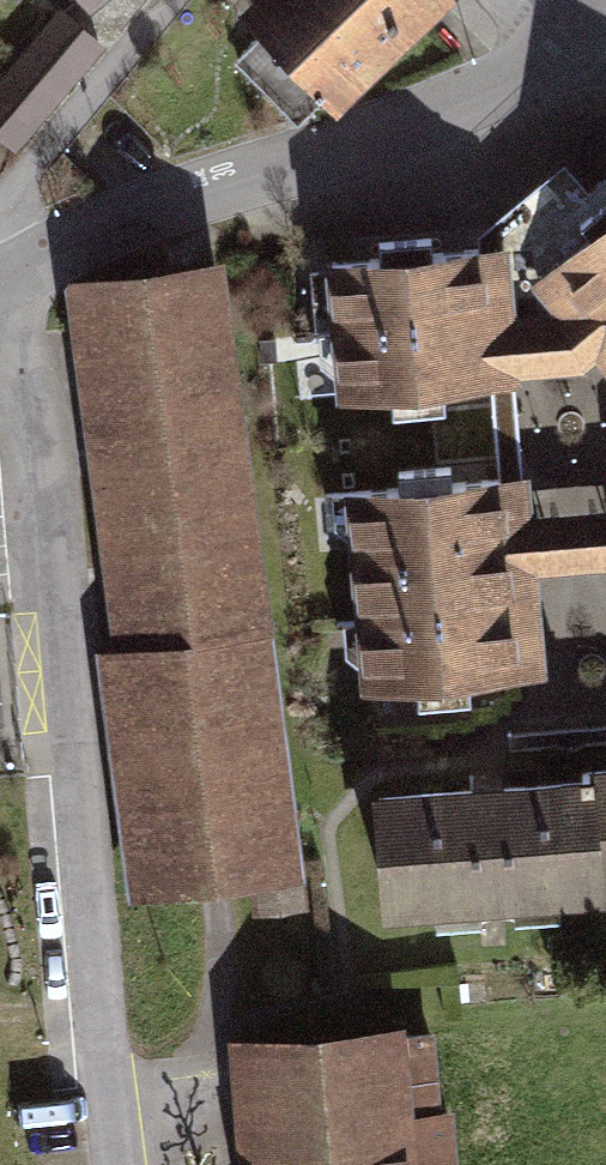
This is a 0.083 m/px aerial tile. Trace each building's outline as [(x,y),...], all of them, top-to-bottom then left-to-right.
[(249,17),(331,104),(438,0),(265,0),(249,17)] [(98,43),(60,12),(18,65),(53,95),(98,43)] [(18,65),(0,86),(0,132),(13,143),(53,95),(18,65)] [(546,316),(561,376),(573,377),(584,362),(605,388),(605,170),(580,191),(554,163),(489,216),(463,237),(472,249),(498,246),(505,321),(546,316)] [(561,376),(546,316),(505,321),(498,246),(472,249),(313,264),(326,406),(480,391),(502,389),(510,389),(510,379),(561,376)] [(295,819),(213,263),(77,280),(121,651),(105,653),(135,903),(202,895),(216,894),(230,892),(304,884),(301,865),(295,819)] [(502,389),(480,391),(490,482),(511,480),(502,389)] [(586,564),(577,508),(520,513),(518,480),(511,480),(490,482),(337,494),(352,695),(538,680),(529,568),(586,564)] [(577,508),(586,564),(605,562),(605,506),(577,508)] [(589,775),(589,784),(597,896),(605,896),(605,774),(589,775)] [(589,784),(485,791),(372,800),(381,922),(598,905),(597,896),(589,784)] [(228,1042),(240,1164),(459,1164),(457,1114),(440,1114),(435,1035),(408,1036),(406,1024),(243,1040),(228,1042)]
